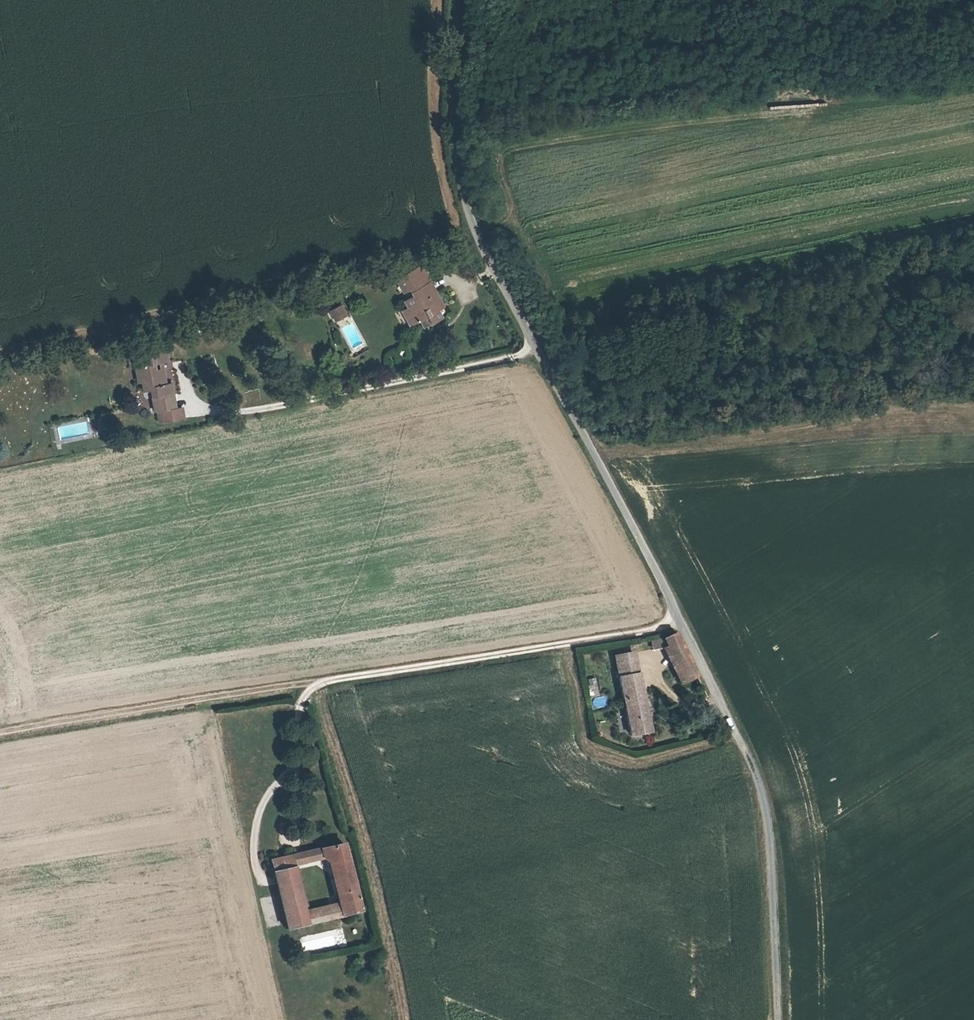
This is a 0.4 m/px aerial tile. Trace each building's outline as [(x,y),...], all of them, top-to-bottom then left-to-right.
[(396,284),(403,297),(408,294),(409,297),(412,302),(403,306),(406,313),(400,316),(408,331),(419,325),(422,330),(429,326),(430,329),(440,323),(435,315),(442,311),(428,287),(419,271),(396,284)] [(343,304),(331,310),(336,319),(347,313),(343,304)] [(155,411),(175,407),(172,394),(169,382),(164,383),(160,363),(165,362),(163,350),(148,353),(132,357),(134,369),(138,368),(143,392),(151,390),(152,398),(155,411)] [(175,407),(159,410),(161,419),(181,415),(180,406),(175,407)] [(675,633),(662,640),(640,645),(641,654),(668,649),(686,682),(698,676),(675,633)] [(617,659),(621,679),(640,676),(636,655),(617,659)] [(640,676),(621,679),(630,736),(650,732),(640,676)] [(308,911),(283,916),(285,927),(361,910),(345,842),(270,861),(274,877),(300,871),(299,867),(329,860),(339,903),(308,911)] [(278,918),(283,916),(308,911),(300,871),(274,877),(277,891),(272,892),(278,918)]
